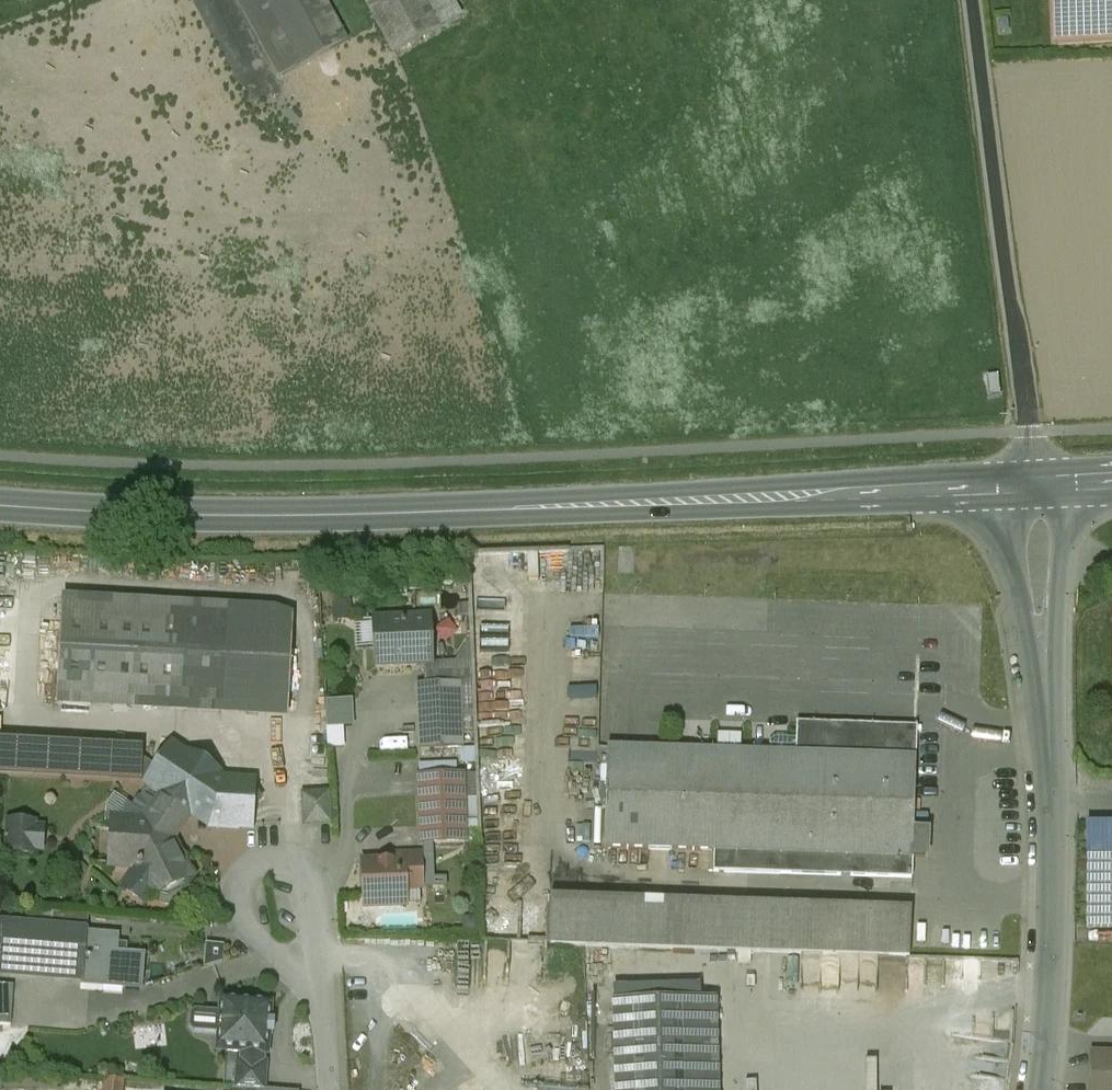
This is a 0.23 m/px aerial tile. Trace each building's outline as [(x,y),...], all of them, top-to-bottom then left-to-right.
[(325,0),(266,0),(302,67),(348,42),(325,0)] [(424,0),(365,0),(378,25),(394,53),(439,29),(424,0)] [(1055,46),(1111,42),(1111,0),(1052,0),(1055,46)] [(500,550),(502,584),(535,583),(534,559),(547,559),(546,548),(500,550)] [(182,626),(94,621),(95,604),(65,602),(59,703),(90,704),(91,687),(178,692),(182,626)] [(430,620),(374,622),(376,666),(432,664),(430,620)] [(459,684),(419,686),(421,751),(462,750),(459,684)] [(329,697),(330,726),(359,724),(358,696),(329,697)] [(917,728),(797,724),(796,754),(608,748),(605,849),(715,853),(714,873),(912,879),(917,728)] [(189,759),(171,747),(157,768),(147,783),(146,784),(150,787),(164,796),(145,824),(126,823),(112,822),(109,866),(135,868),(136,869),(126,883),(151,899),(152,900),(191,880),(183,865),(186,864),(188,857),(181,855),(179,856),(168,833),(174,823),(182,824),(190,813),(209,826),(209,830),(238,832),(239,828),(252,829),(253,807),(262,799),(254,791),(255,785),(224,783),(216,777),(219,774),(191,755),(189,759)] [(0,750),(0,773),(142,780),(142,779),(143,759),(143,758),(0,750)] [(157,768),(143,759),(142,779),(147,783),(157,768)] [(462,776),(420,778),(422,845),(465,843),(462,776)] [(150,787),(141,800),(139,799),(133,808),(135,810),(126,823),(145,824),(164,796),(150,787)] [(331,792),(301,794),(303,828),(333,826),(331,792)] [(35,824),(9,823),(7,853),(33,855),(35,824)] [(1089,829),(1089,896),(1111,896),(1111,829),(1089,829)] [(386,859),(386,863),(364,864),(365,898),(381,898),(381,906),(406,906),(405,890),(422,890),(420,854),(390,855),(386,859)] [(906,912),(552,895),(550,944),(904,960),(906,912)] [(1089,896),(1089,927),(1111,927),(1111,896),(1089,896)] [(89,917),(54,914),(53,927),(88,930),(89,917)] [(0,923),(0,968),(84,975),(88,936),(88,930),(53,927),(0,923)] [(118,938),(88,936),(84,975),(83,985),(104,987),(104,993),(122,995),(123,989),(141,990),(143,957),(116,955),(118,938)] [(0,986),(0,1026),(11,1027),(14,988),(0,986)] [(613,1001),(616,1089),(705,1089),(702,999),(613,1001)] [(222,1001),(221,1016),(217,1014),(217,1013),(196,1012),(192,1016),(191,1028),(194,1031),(215,1033),(220,1034),(220,1035),(222,1035),(222,1034),(232,1035),(235,1039),(234,1049),(234,1051),(242,1052),(242,1062),(238,1062),(236,1089),(237,1089),(265,1089),(267,1064),(263,1064),(264,1054),(267,1054),(271,1005),(222,1001)] [(1092,1055),(1092,1089),(1111,1089),(1111,1056),(1092,1055)]
